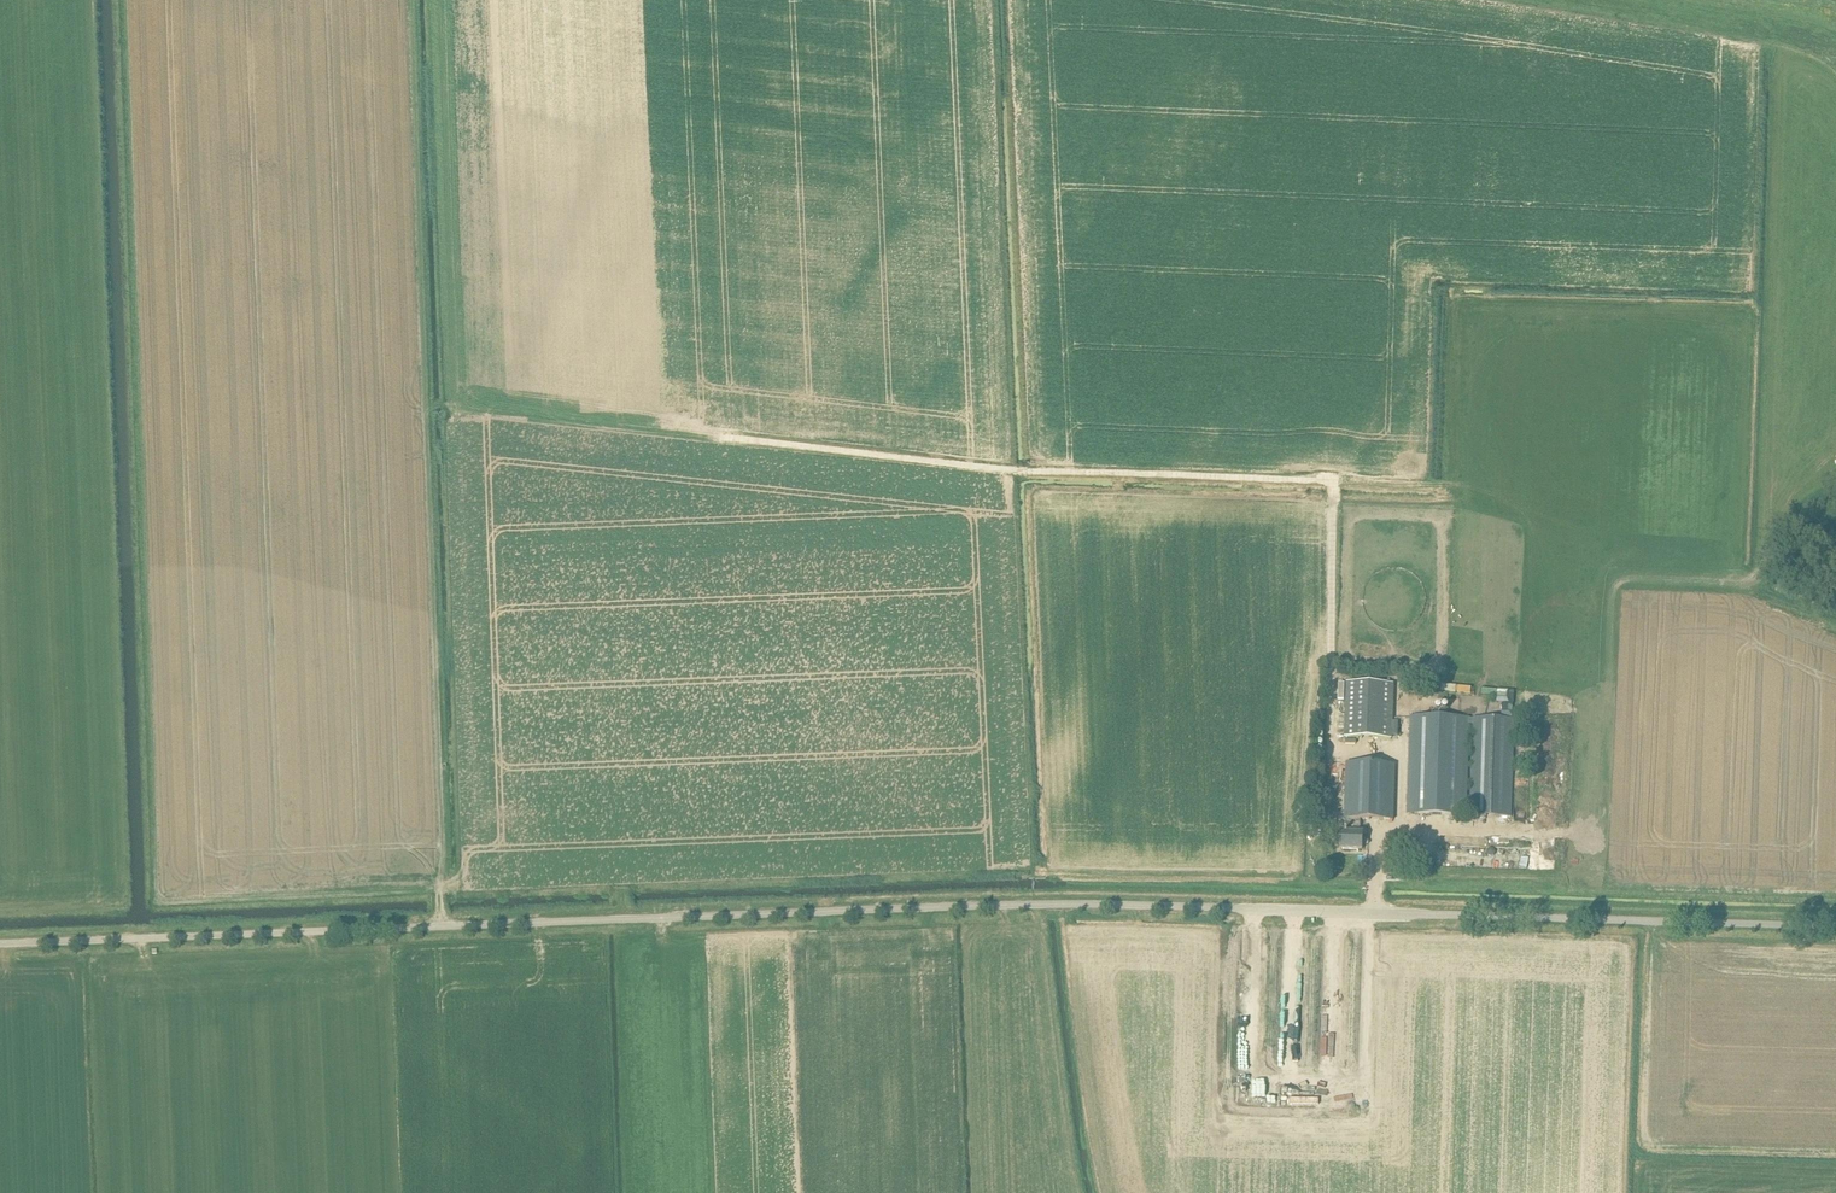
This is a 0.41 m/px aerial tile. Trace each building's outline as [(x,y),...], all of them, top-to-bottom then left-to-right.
[(1345,682),(1343,738),(1392,739),(1394,684),(1345,682)] [(1497,689),(1496,701),(1502,701),(1501,714),(1512,714),(1513,690),(1497,689)] [(1469,815),(1472,718),(1411,716),(1408,813),(1469,815)] [(1514,719),(1472,718),(1469,815),(1511,816),(1514,719)] [(1393,820),(1394,808),(1395,764),(1347,762),(1345,832),(1341,832),(1341,849),(1362,850),(1363,832),(1360,832),(1361,819),(1393,820)]
